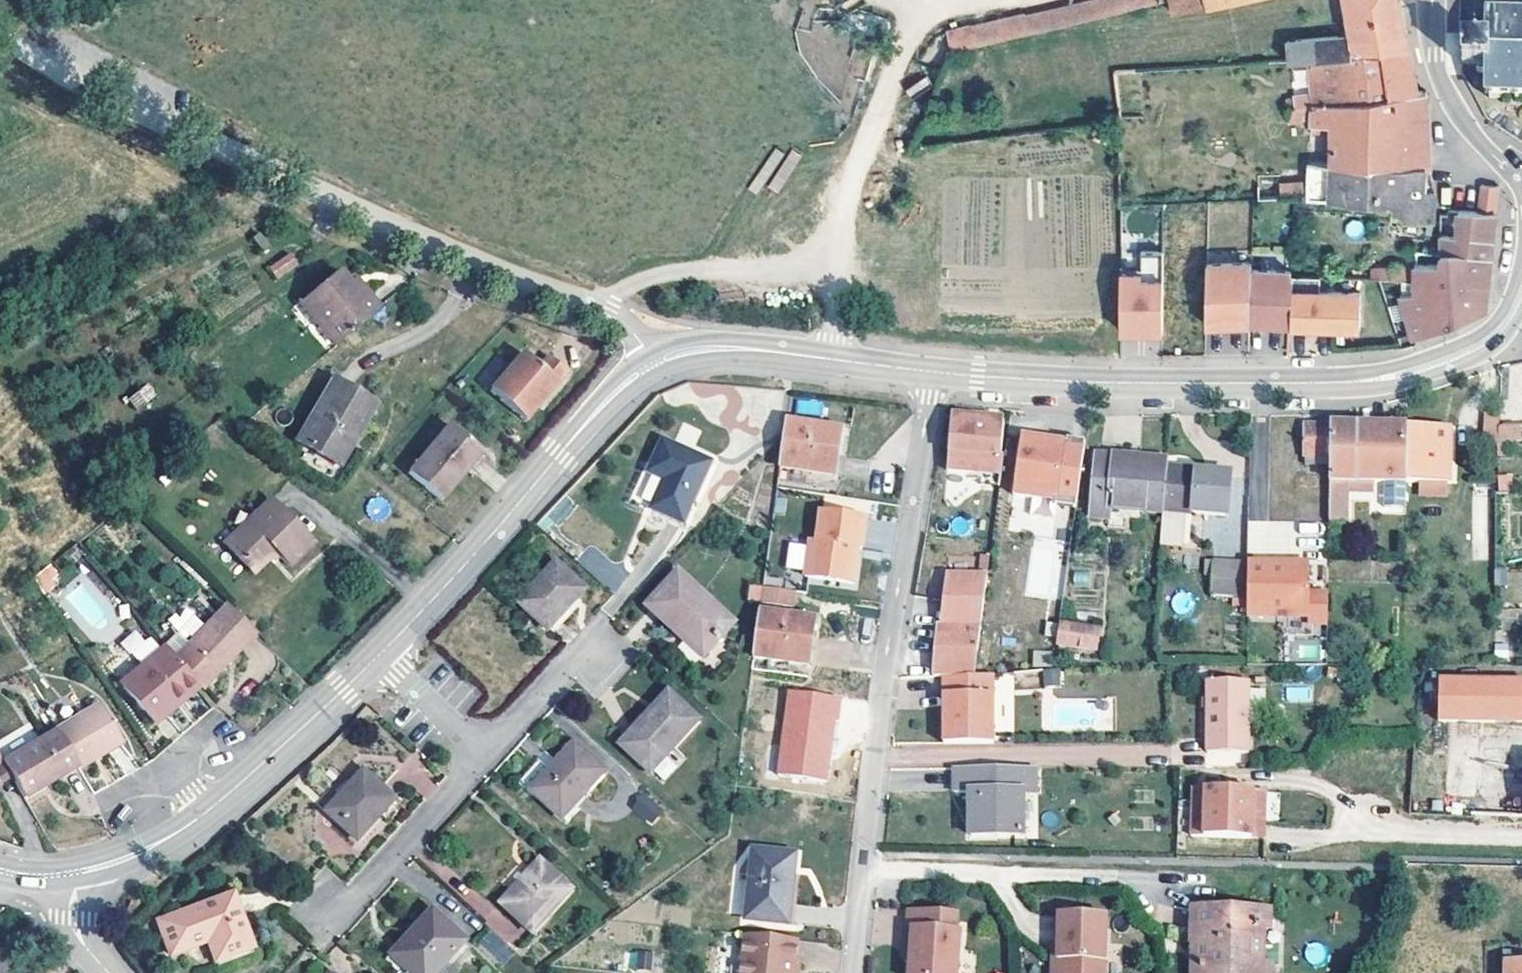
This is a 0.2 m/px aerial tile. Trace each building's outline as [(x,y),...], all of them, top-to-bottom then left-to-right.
[(951,46),(1156,0),(1077,0),(949,29),(951,46)] [(1172,11),(1207,4),(1206,0),(1170,0),(1172,11)] [(1288,43),(1290,62),(1312,60),(1408,48),(1404,18),(1401,0),(1345,0),(1350,35),(1288,43)] [(1462,42),(1461,65),(1476,65),(1475,71),(1480,74),(1485,74),(1483,94),(1488,94),(1489,98),(1492,98),(1493,95),(1514,95),(1514,98),(1518,99),(1518,95),(1521,95),(1521,13),(1521,9),(1518,9),(1518,13),(1495,12),(1495,8),(1491,8),(1491,12),(1486,12),(1486,35),(1480,35),(1476,38),(1476,42),(1462,42)] [(1408,48),(1312,60),(1312,103),(1416,93),(1415,86),(1412,72),(1410,59),(1408,48)] [(1425,90),(1416,93),(1312,103),(1286,105),(1287,120),(1302,120),(1302,116),(1311,115),(1308,162),(1423,169),(1429,168),(1427,129),(1425,90)] [(1307,180),(1306,197),(1389,202),(1389,209),(1392,213),(1401,212),(1400,217),(1431,220),(1434,189),(1423,189),(1423,181),(1423,169),(1308,162),(1307,180)] [(1281,197),(1306,197),(1307,180),(1279,182),(1281,197)] [(1478,212),(1495,212),(1497,186),(1480,185),(1478,212)] [(1478,212),(1459,211),(1458,233),(1443,235),(1443,254),(1490,257),(1493,236),(1495,212),(1478,212)] [(1139,267),(1139,272),(1139,278),(1162,278),(1162,253),(1139,253),(1139,267)] [(1425,342),(1436,338),(1434,331),(1485,311),(1488,279),(1490,257),(1443,254),(1443,263),(1416,262),(1416,264),(1415,277),(1414,292),(1400,291),(1416,344),(1425,342)] [(296,266),(288,255),(268,268),(275,280),(296,266)] [(1250,263),(1204,262),(1205,324),(1249,322),(1250,270),(1250,263)] [(1415,277),(1416,264),(1378,263),(1378,276),(1415,277)] [(1289,270),(1250,270),(1249,322),(1289,321),(1291,289),(1289,270)] [(1139,278),(1139,272),(1119,272),(1120,331),(1162,331),(1162,278),(1139,278)] [(315,315),(338,342),(378,309),(366,294),(360,300),(347,285),(336,273),(299,304),(311,318),(315,315)] [(354,280),(347,285),(360,300),(366,294),(354,280)] [(1352,291),(1291,289),(1289,321),(1289,324),(1326,326),(1326,323),(1351,325),(1352,291)] [(311,318),(335,345),(338,342),(315,315),(311,318)] [(527,347),(493,385),(530,414),(569,365),(555,353),(545,362),(527,347)] [(374,404),(333,379),(297,441),(338,465),(374,404)] [(1005,456),(1002,456),(1004,418),(955,416),(952,469),(1003,472),(1005,456)] [(786,421),(780,466),(834,473),(840,430),(786,421)] [(1350,481),(1360,481),(1361,423),(1336,423),(1307,424),(1308,457),(1332,456),(1332,481),(1350,481)] [(1361,423),(1360,481),(1405,482),(1406,425),(1361,423)] [(1502,425),(1499,425),(1498,438),(1521,436),(1521,424),(1502,425)] [(480,453),(446,425),(406,472),(440,500),(480,453)] [(1406,425),(1405,482),(1449,483),(1450,426),(1406,425)] [(1486,445),(1498,446),(1498,438),(1499,425),(1488,426),(1486,445)] [(1086,444),(1024,435),(1015,493),(1038,497),(1062,500),(1078,503),(1086,444)] [(663,440),(648,473),(653,476),(643,500),(654,505),(653,509),(684,522),(711,462),(663,440)] [(1112,507),(1163,511),(1163,509),(1168,467),(1168,462),(1132,459),(1132,454),(1100,452),(1094,514),(1111,516),(1112,507)] [(1168,467),(1163,509),(1163,511),(1160,544),(1181,546),(1185,510),(1229,515),(1232,473),(1168,467)] [(1512,477),(1498,478),(1498,494),(1513,493),(1512,477)] [(1350,481),(1332,481),(1330,521),(1348,522),(1350,481)] [(1062,500),(1038,497),(1036,513),(1059,517),(1062,500)] [(311,545),(269,502),(225,545),(254,574),(274,553),(287,567),(311,545)] [(864,517),(819,511),(815,542),(809,541),(808,547),(804,572),(804,576),(852,583),(855,557),(851,556),(853,547),(860,548),(864,517)] [(1247,521),(1247,553),(1296,552),(1295,520),(1247,521)] [(785,570),(804,572),(808,547),(788,544),(785,570)] [(588,547),(576,566),(617,591),(629,572),(588,547)] [(1249,562),(1214,562),(1214,577),(1213,597),(1248,597),(1249,562)] [(1309,563),(1249,562),(1248,597),(1247,614),(1308,615),(1308,625),(1327,625),(1329,584),(1309,583),(1309,563)] [(519,604),(548,631),(586,590),(556,563),(519,604)] [(50,565),(32,579),(39,589),(52,580),(57,574),(50,565)] [(943,623),(941,623),(937,675),(948,674),(972,673),(976,645),(978,645),(988,569),(948,572),(943,623)] [(646,607),(703,658),(735,623),(678,572),(646,607)] [(1507,572),(1494,572),(1495,587),(1508,587),(1507,572)] [(52,580),(39,589),(44,596),(57,587),(52,580)] [(763,586),(761,603),(793,607),(795,590),(763,586)] [(255,632),(227,604),(177,660),(196,682),(200,686),(203,690),(255,632)] [(759,612),(753,656),(808,664),(814,620),(759,612)] [(1057,642),(1088,647),(1091,627),(1060,622),(1057,642)] [(120,645),(142,661),(156,644),(133,627),(120,645)] [(1100,628),(1091,627),(1088,647),(1098,648),(1100,628)] [(1508,645),(1495,645),(1495,659),(1508,659),(1508,645)] [(155,724),(177,705),(173,701),(196,682),(177,660),(165,646),(121,684),(155,724)] [(1053,653),(1034,652),(1034,664),(1052,666),(1053,653)] [(1060,670),(1044,671),(1045,688),(1061,687),(1060,670)] [(997,671),(972,673),(948,674),(947,699),(996,698),(997,671)] [(997,717),(1011,717),(1011,675),(997,675),(997,717)] [(1208,681),(1208,753),(1250,753),(1249,681),(1208,681)] [(177,705),(200,686),(196,682),(173,701),(177,705)] [(1438,682),(1438,722),(1521,722),(1521,682),(1438,682)] [(843,698),(793,692),(781,775),(829,781),(838,721),(840,722),(843,698)] [(621,746),(650,774),(698,721),(668,694),(621,746)] [(996,698),(947,699),(946,738),(996,739),(996,698)] [(74,720),(100,757),(124,740),(99,704),(74,720)] [(57,731),(79,765),(82,769),(100,757),(74,720),(57,731)] [(5,764),(26,797),(79,765),(57,731),(5,764)] [(532,791),(562,819),(605,771),(574,743),(532,791)] [(654,770),(664,779),(680,762),(671,753),(654,770)] [(10,778),(0,762),(0,784),(10,778)] [(1025,799),(1025,788),(1036,788),(1037,762),(957,762),(957,788),(972,788),(972,797),(1025,799)] [(364,771),(327,812),(358,840),(395,801),(364,771)] [(1257,793),(1210,791),(1209,815),(1196,815),(1196,839),(1243,841),(1244,817),(1256,817),(1257,793)] [(1210,791),(1197,791),(1196,815),(1209,815),(1210,791)] [(652,826),(664,812),(645,796),(633,810),(652,826)] [(1025,799),(972,797),(972,829),(1024,830),(1025,799)] [(1244,817),(1243,841),(1255,841),(1256,817),(1244,817)] [(788,925),(796,855),(754,851),(746,921),(788,925)] [(501,905),(532,934),(572,891),(540,862),(501,905)] [(452,892),(510,940),(520,929),(462,881),(452,892)] [(157,922),(168,955),(205,942),(213,962),(250,947),(230,894),(157,922)] [(1256,927),(1264,927),(1271,927),(1271,908),(1191,906),(1191,927),(1191,942),(1194,942),(1194,972),(1214,972),(1214,969),(1234,970),(1234,972),(1270,972),(1270,962),(1263,961),(1256,961),(1256,927)] [(911,908),(908,943),(913,943),(911,958),(910,972),(958,972),(963,929),(958,929),(960,912),(911,908)] [(412,972),(439,972),(467,942),(433,912),(393,955),(412,972)] [(1061,912),(1060,943),(1060,957),(1054,962),(1054,972),(1106,972),(1108,914),(1061,912)] [(1180,927),(1179,942),(1191,942),(1191,927),(1180,927)] [(1264,927),(1256,927),(1256,961),(1263,961),(1264,927)] [(492,930),(479,942),(499,963),(512,951),(492,930)] [(745,934),(741,972),(794,972),(795,966),(797,940),(745,934)] [(655,955),(638,953),(636,971),(653,972),(655,955)] [(0,962),(0,972),(9,972),(0,962)] [(1506,965),(1506,972),(1521,972),(1521,965),(1506,965)]
